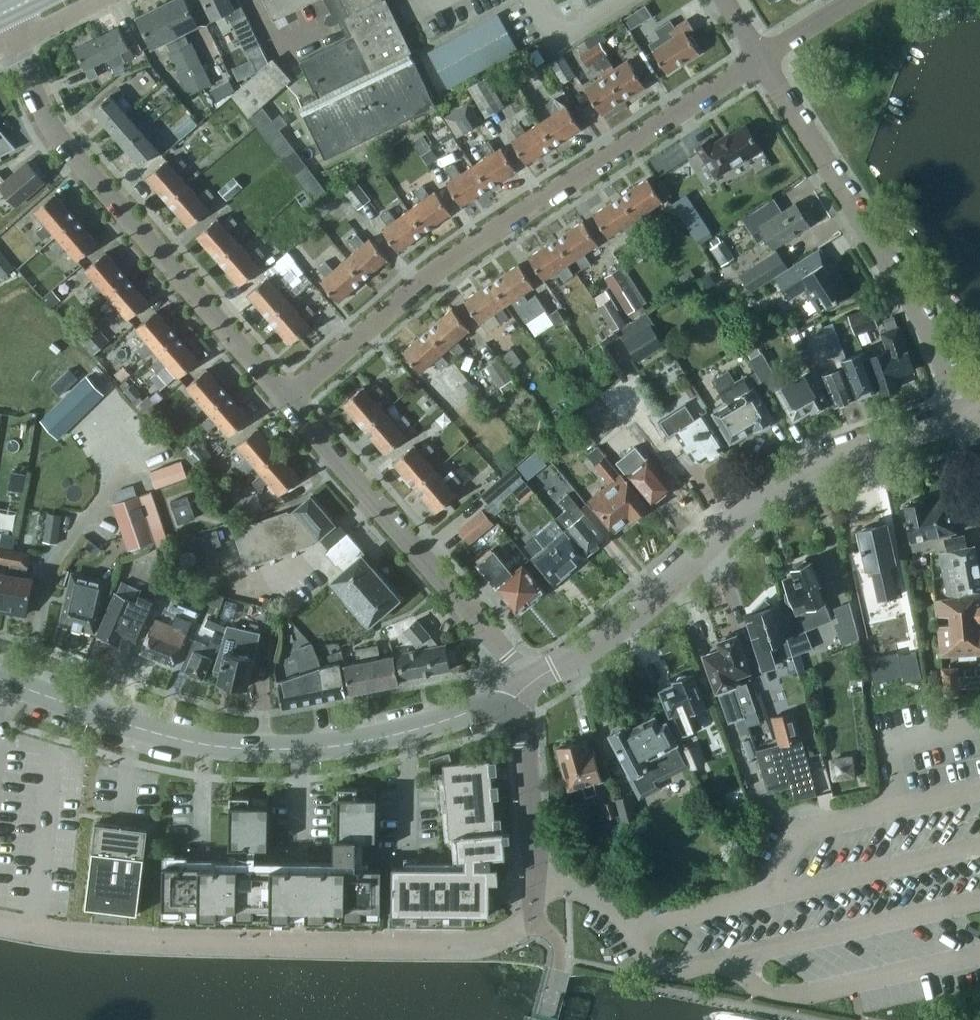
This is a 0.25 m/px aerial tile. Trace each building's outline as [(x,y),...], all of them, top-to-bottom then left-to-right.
[(158,6),(173,36),(178,47),(200,89),(211,83),(185,30),(196,25),(184,0),(171,0),(158,6)] [(213,17),(222,13),(227,22),(231,20),(236,18),(239,23),(236,25),(241,35),(239,36),(246,51),(259,44),(252,29),(244,14),(237,0),(204,0),(213,17)] [(274,16),(273,16),(273,17),(284,13),(310,0),(266,0),(274,16)] [(331,13),(327,15),(330,23),(338,19),(345,35),(298,58),(316,95),(298,103),(324,157),(433,104),(430,98),(433,96),(430,90),(427,91),(409,52),(410,52),(385,0),(381,0),(378,1),(377,0),(325,0),(331,13)] [(173,36),(158,6),(137,17),(152,47),(163,41),(189,94),(200,89),(178,47),(173,36)] [(642,22),(635,12),(625,18),(631,28),(642,22)] [(516,49),(497,14),(429,51),(448,87),(516,49)] [(652,50),(667,73),(699,52),(688,36),(695,31),(687,18),(675,26),(670,20),(654,30),(663,43),(652,50)] [(119,26),(96,37),(107,58),(112,68),(134,57),(119,26)] [(585,41),(589,47),(623,100),(645,86),(628,59),(613,68),(605,55),(607,53),(599,42),(604,39),(599,31),(585,41)] [(107,58),(96,37),(74,48),(90,79),(97,76),(92,65),(107,58)] [(247,51),(251,59),(256,71),(257,71),(268,62),(260,44),(247,51)] [(602,114),(623,100),(589,47),(580,53),(588,66),(593,62),(597,70),(599,69),(602,75),(585,87),(602,114)] [(529,54),(536,65),(545,59),(538,48),(529,54)] [(550,62),(563,83),(575,75),(562,54),(550,62)] [(286,122),(280,113),(272,119),(261,104),(290,78),(272,58),(232,94),(250,114),(315,201),(327,192),(279,128),(286,122)] [(537,70),(550,90),(560,84),(548,64),(537,70)] [(482,111),(501,99),(487,76),(468,87),(482,111)] [(93,109),(108,128),(126,113),(116,100),(125,93),(119,87),(93,109)] [(453,132),(479,116),(468,99),(443,115),(453,132)] [(552,115),(539,123),(553,145),(580,128),(566,106),(561,109),(554,99),(546,104),(552,115)] [(108,128),(124,146),(151,124),(145,117),(136,124),(126,113),(108,128)] [(526,163),(553,145),(539,123),(526,132),(519,122),(511,127),(518,137),(512,141),(526,163)] [(156,130),(151,124),(124,146),(140,165),(158,150),(147,138),(156,130)] [(749,150),(759,144),(747,124),(713,145),(709,139),(696,147),(714,175),(751,153),(749,150)] [(16,148),(0,129),(0,156),(16,148)] [(431,148),(423,135),(412,143),(421,155),(431,148)] [(487,156),(474,165),(488,188),(516,170),(502,147),(495,151),(489,141),(481,146),(487,156)] [(147,178),(168,202),(188,185),(177,172),(186,164),(179,157),(170,164),(167,160),(147,178)] [(26,162),(5,180),(0,175),(0,197),(5,193),(16,205),(43,181),(26,162)] [(461,205),(488,188),(474,165),(460,173),(454,163),(446,169),(452,179),(447,182),(461,205)] [(218,190),(227,200),(243,186),(234,176),(218,190)] [(370,198),(353,176),(341,186),(358,208),(370,198)] [(647,178),(620,196),(635,219),(640,216),(646,226),(654,220),(648,211),(662,201),(647,178)] [(198,196),(188,185),(168,202),(189,227),(209,209),(205,204),(213,196),(207,189),(198,196)] [(421,200),(409,209),(425,231),(451,213),(435,191),(430,194),(423,185),(414,191),(421,200)] [(52,230),(56,234),(75,218),(54,193),(35,210),(46,223),(37,231),(43,238),(52,230)] [(685,194),(673,202),(696,239),(709,231),(685,194)] [(631,222),(635,219),(620,196),(593,214),(608,237),(622,228),(629,237),(637,232),(631,222)] [(766,236),(773,247),(809,224),(795,203),(782,210),(774,197),(741,217),(757,242),(766,236)] [(425,231),(409,209),(396,218),(389,209),(381,215),(388,224),(383,228),(398,250),(425,231)] [(197,236),(218,260),(238,243),(228,231),(237,223),(230,216),(221,223),(217,219),(197,236)] [(75,218),(56,234),(60,239),(50,247),(57,254),(66,246),(78,260),(97,243),(75,218)] [(583,221),(556,239),(571,262),(575,259),(582,268),(590,263),(584,253),(598,244),(583,221)] [(357,249),(345,259),(362,279),(387,258),(370,238),(365,242),(357,233),(349,240),(357,249)] [(571,262),(556,239),(529,257),(544,280),(558,270),(564,280),(572,274),(566,265),(571,262)] [(734,257),(723,239),(710,248),(722,265),(734,257)] [(238,243),(218,260),(240,285),(260,268),(255,263),(264,255),(258,248),(249,255),(238,243)] [(811,314),(812,315),(850,291),(835,266),(832,268),(819,247),(776,274),(784,288),(782,289),(789,300),(791,299),(790,298),(805,289),(817,310),(811,314)] [(739,274),(750,291),(787,266),(777,250),(739,274)] [(0,251),(0,275),(2,277),(14,267),(0,251)] [(287,251),(263,272),(268,278),(272,282),(281,274),(287,269),(295,262),(296,261),(287,251)] [(107,294),(127,277),(106,253),(86,270),(96,282),(87,289),(94,297),(103,289),(107,294)] [(337,300),(362,279),(345,259),(332,269),(325,260),(317,266),(325,276),(320,280),(337,300)] [(306,286),(312,281),(295,262),(287,269),(296,279),(298,277),(303,283),(306,286)] [(518,264),(491,281),(506,304),(511,301),(525,322),(545,309),(535,294),(527,299),(524,293),(533,287),(518,264)] [(623,264),(604,276),(628,313),(641,305),(646,301),(623,264)] [(683,284),(695,276),(690,268),(678,276),(683,284)] [(706,289),(715,282),(709,273),(699,279),(706,289)] [(248,295),(269,319),(289,302),(285,297),(279,290),(287,282),(281,274),(272,282),(268,278),(248,295)] [(147,301),(127,277),(107,294),(110,298),(101,306),(108,313),(117,305),(128,318),(147,301)] [(289,302),(303,283),(298,277),(296,279),(287,287),(290,291),(285,297),(289,302)] [(502,307),(506,304),(491,281),(464,299),(479,322),(493,313),(500,323),(508,317),(502,307)] [(299,313),(289,302),(269,319),(290,344),(310,326),(305,320),(314,313),(308,306),(299,313)] [(848,314),(855,334),(878,326),(871,306),(848,314)] [(452,308),(427,329),(445,350),(449,346),(457,355),(464,348),(457,340),(470,328),(452,308)] [(549,314),(556,324),(563,319),(557,309),(549,314)] [(617,310),(604,317),(612,330),(625,323),(617,310)] [(153,347),(157,352),(177,335),(156,311),(136,328),(147,340),(137,348),(144,355),(153,347)] [(663,344),(649,323),(652,321),(645,311),(617,330),(637,361),(663,344)] [(77,335),(92,353),(107,340),(92,322),(77,335)] [(790,335),(798,330),(794,323),(786,327),(790,335)] [(833,323),(821,327),(825,338),(837,334),(833,323)] [(881,332),(887,349),(868,356),(881,392),(900,386),(896,376),(914,369),(898,326),(881,332)] [(445,350),(427,329),(403,350),(420,371),(433,360),(441,369),(449,362),(441,353),(445,350)] [(846,357),(837,334),(825,338),(835,365),(839,364),(853,398),(877,389),(863,351),(846,357)] [(157,352),(161,356),(151,364),(167,382),(177,374),(179,377),(198,360),(177,335),(157,352)] [(793,341),(803,358),(811,353),(801,336),(793,341)] [(521,361),(511,348),(501,355),(511,368),(521,361)] [(828,402),(819,387),(814,377),(809,369),(784,384),(776,371),(774,372),(761,351),(748,359),(756,371),(753,373),(760,384),(763,382),(768,392),(776,388),(793,418),(811,407),(812,410),(815,409),(818,411),(824,407),(825,403),(828,402)] [(485,366),(499,387),(511,379),(497,358),(485,366)] [(814,377),(819,387),(827,385),(834,405),(853,398),(839,364),(835,365),(837,368),(818,375),(814,377)] [(204,406),(208,410),(227,394),(207,369),(187,386),(198,398),(188,406),(195,414),(204,406)] [(743,400),(728,373),(713,382),(726,403),(714,410),(715,412),(714,413),(729,441),(733,438),(734,441),(746,433),(745,431),(752,427),(738,402),(743,400)] [(743,400),(738,402),(752,427),(754,426),(755,427),(756,426),(762,430),(770,425),(770,417),(771,417),(754,387),(760,384),(753,373),(747,376),(746,375),(734,382),(729,373),(728,373),(743,400)] [(503,393),(514,385),(511,379),(499,387),(503,393)] [(132,400),(140,393),(132,384),(124,391),(132,400)] [(343,404),(364,428),(384,410),(374,398),(382,391),(376,384),(367,391),(363,386),(343,404)] [(208,430),(218,422),(229,436),(249,419),(227,394),(208,410),(211,414),(202,422),(208,430)] [(64,398),(41,420),(58,438),(81,415),(64,398)] [(715,424),(707,411),(695,419),(684,402),(657,419),(668,435),(675,430),(692,456),(702,459),(711,454),(713,456),(721,450),(720,448),(726,444),(714,425),(715,424)] [(603,422),(621,444),(637,431),(619,409),(603,422)] [(384,410),(364,428),(385,453),(406,435),(401,430),(410,422),(403,414),(394,422),(384,410)] [(255,465),(258,469),(278,452),(257,428),(237,445),(248,457),(239,465),(245,473),(255,465)] [(181,451),(197,469),(212,456),(196,438),(181,451)] [(393,461),(414,486),(435,468),(425,457),(433,449),(426,442),(418,449),(413,444),(393,461)] [(661,492),(668,487),(635,446),(629,451),(632,455),(630,457),(638,466),(629,473),(651,500),(653,498),(657,499),(662,495),(661,492)] [(590,500),(612,526),(614,529),(627,517),(629,519),(645,506),(636,495),(638,494),(631,484),(629,486),(597,447),(587,455),(611,483),(590,500)] [(536,451),(527,459),(537,471),(546,464),(536,451)] [(262,473),(252,481),(259,489),(268,481),(280,494),(299,477),(278,452),(258,469),(262,473)] [(148,469),(155,487),(187,475),(180,457),(148,469)] [(480,493),(488,503),(521,475),(513,466),(480,493)] [(435,468),(414,486),(436,511),(457,494),(452,488),(460,481),(454,473),(446,481),(435,468)] [(234,501),(239,516),(262,509),(257,493),(234,501)] [(566,528),(567,527),(588,554),(606,539),(568,493),(559,500),(566,509),(556,517),(566,528)] [(171,500),(179,524),(196,518),(188,494),(171,500)] [(138,495),(113,504),(128,549),(154,540),(138,495)] [(287,511),(245,526),(234,529),(246,564),(312,541),(333,523),(310,497),(296,509),(288,512),(287,511)] [(955,530),(954,526),(947,499),(925,504),(924,499),(920,500),(919,498),(910,500),(909,502),(904,504),(908,520),(905,521),(906,526),(913,551),(933,545),(935,551),(966,544),(964,532),(951,535),(950,531),(955,530)] [(469,542),(493,522),(482,508),(458,528),(469,542)] [(47,513),(43,541),(58,543),(62,514),(47,513)] [(885,524),(872,526),(858,529),(866,567),(882,564),(888,589),(899,587),(886,526),(885,524)] [(524,546),(533,557),(555,584),(587,557),(565,530),(545,547),(536,536),(524,546)] [(164,547),(168,560),(213,545),(209,531),(164,547)] [(330,579),(368,623),(398,598),(371,566),(373,564),(347,533),(325,551),(335,562),(337,560),(343,568),(330,579)] [(0,609),(11,542),(1,540),(0,544),(0,562),(4,563),(2,572),(0,572),(0,609)] [(11,542),(0,609),(13,611),(14,613),(21,614),(24,613),(27,613),(33,577),(16,574),(18,565),(28,567),(30,553),(12,550),(13,542),(11,542)] [(948,595),(979,589),(979,576),(973,544),(966,546),(966,544),(935,551),(935,552),(939,552),(948,595)] [(530,602),(544,590),(522,564),(513,572),(494,549),(477,563),(517,611),(518,610),(519,611),(525,606),(524,605),(529,601),(530,602)] [(792,567),(796,577),(785,582),(788,589),(786,589),(786,596),(791,601),(792,600),(797,610),(783,616),(788,635),(792,654),(792,655),(812,647),(804,626),(829,616),(831,619),(832,619),(824,601),(826,600),(819,583),(821,582),(811,559),(807,561),(805,559),(796,562),(796,565),(792,567)] [(60,623),(95,632),(108,579),(73,570),(67,596),(66,595),(60,623)] [(948,595),(938,597),(935,597),(937,615),(953,613),(954,623),(937,625),(940,653),(958,652),(958,648),(976,647),(976,651),(979,651),(979,589),(948,595)] [(97,633),(119,642),(122,635),(135,641),(154,600),(139,594),(136,601),(116,592),(97,633)] [(773,660),(792,654),(788,635),(783,637),(773,605),(771,606),(764,599),(752,612),(745,614),(762,667),(774,664),(773,660)] [(839,621),(847,641),(858,636),(849,601),(834,607),(839,621)] [(397,653),(402,677),(449,669),(445,644),(439,645),(429,634),(413,615),(385,626),(388,639),(406,633),(417,649),(397,653)] [(176,616),(172,625),(188,633),(193,623),(176,616)] [(155,618),(141,652),(174,666),(188,633),(172,625),(155,618)] [(223,669),(220,680),(245,687),(259,633),(228,625),(215,667),(223,669)] [(218,649),(225,633),(215,629),(208,646),(194,640),(181,669),(204,678),(216,649),(218,649)] [(741,685),(737,674),(748,671),(745,661),(747,660),(744,652),(742,653),(736,635),(718,641),(721,649),(744,714),(755,710),(756,709),(746,683),(741,685)] [(300,661),(317,653),(311,641),(295,649),(300,661)] [(344,665),(346,671),(350,692),(399,682),(393,655),(377,658),(376,654),(380,654),(378,643),(355,648),(357,658),(360,658),(361,661),(344,665)] [(346,671),(344,665),(341,649),(328,654),(330,663),(319,665),(318,660),(323,700),(345,695),(341,672),(346,671)] [(735,721),(745,718),(744,714),(721,649),(704,654),(716,690),(728,686),(730,692),(725,694),(735,721)] [(303,704),(323,700),(318,660),(317,654),(299,661),(303,672),(297,674),(303,704)] [(916,654),(899,658),(903,675),(904,681),(922,677),(916,654)] [(870,665),(873,682),(903,675),(899,658),(870,665)] [(961,696),(958,666),(941,667),(943,698),(961,696)] [(282,708),(303,704),(297,674),(277,682),(282,708)] [(694,711),(704,706),(690,674),(688,675),(685,674),(679,676),(677,680),(673,682),(675,686),(661,692),(671,714),(672,713),(680,734),(700,726),(694,711)] [(755,710),(744,714),(745,718),(748,725),(759,721),(755,710)] [(796,799),(816,794),(794,710),(771,716),(777,744),(791,785),(796,799)] [(656,781),(689,764),(688,760),(666,720),(659,724),(655,715),(630,728),(628,724),(623,727),(620,722),(610,728),(612,732),(608,734),(640,794),(658,784),(656,781)] [(594,781),(602,778),(594,750),(589,752),(585,738),(557,746),(569,788),(583,784),(586,795),(597,792),(594,781)] [(704,763),(696,744),(683,749),(688,760),(689,764),(691,768),(704,763)] [(755,750),(767,791),(791,785),(777,744),(755,750)] [(403,867),(403,857),(390,857),(390,866),(392,866),(392,913),(489,913),(489,882),(498,882),(497,867),(491,867),(490,858),(505,857),(503,831),(495,832),(489,759),(452,762),(449,752),(429,757),(432,771),(446,774),(447,837),(457,837),(458,866),(403,867)] [(831,760),(834,778),(852,775),(850,757),(831,760)] [(357,796),(357,787),(338,786),(337,836),(335,836),(334,860),(356,860),(356,838),(376,838),(376,796),(357,796)] [(249,795),(230,795),(229,846),(255,847),(267,847),(268,805),(249,805),(249,795)] [(631,795),(615,799),(621,821),(637,817),(631,795)] [(602,802),(606,817),(617,814),(613,799),(602,802)] [(642,818),(624,827),(627,839),(647,829),(642,818)] [(86,909),(138,914),(147,830),(95,824),(86,909)] [(381,909),(381,867),(163,865),(162,916),(182,916),(182,906),(198,907),(198,916),(218,916),(218,907),(234,907),(234,917),(254,917),(254,907),(270,907),(270,917),(290,917),(290,908),(306,908),(306,918),(326,918),(326,908),(342,908),(342,918),(362,918),(362,909),(381,909)]
